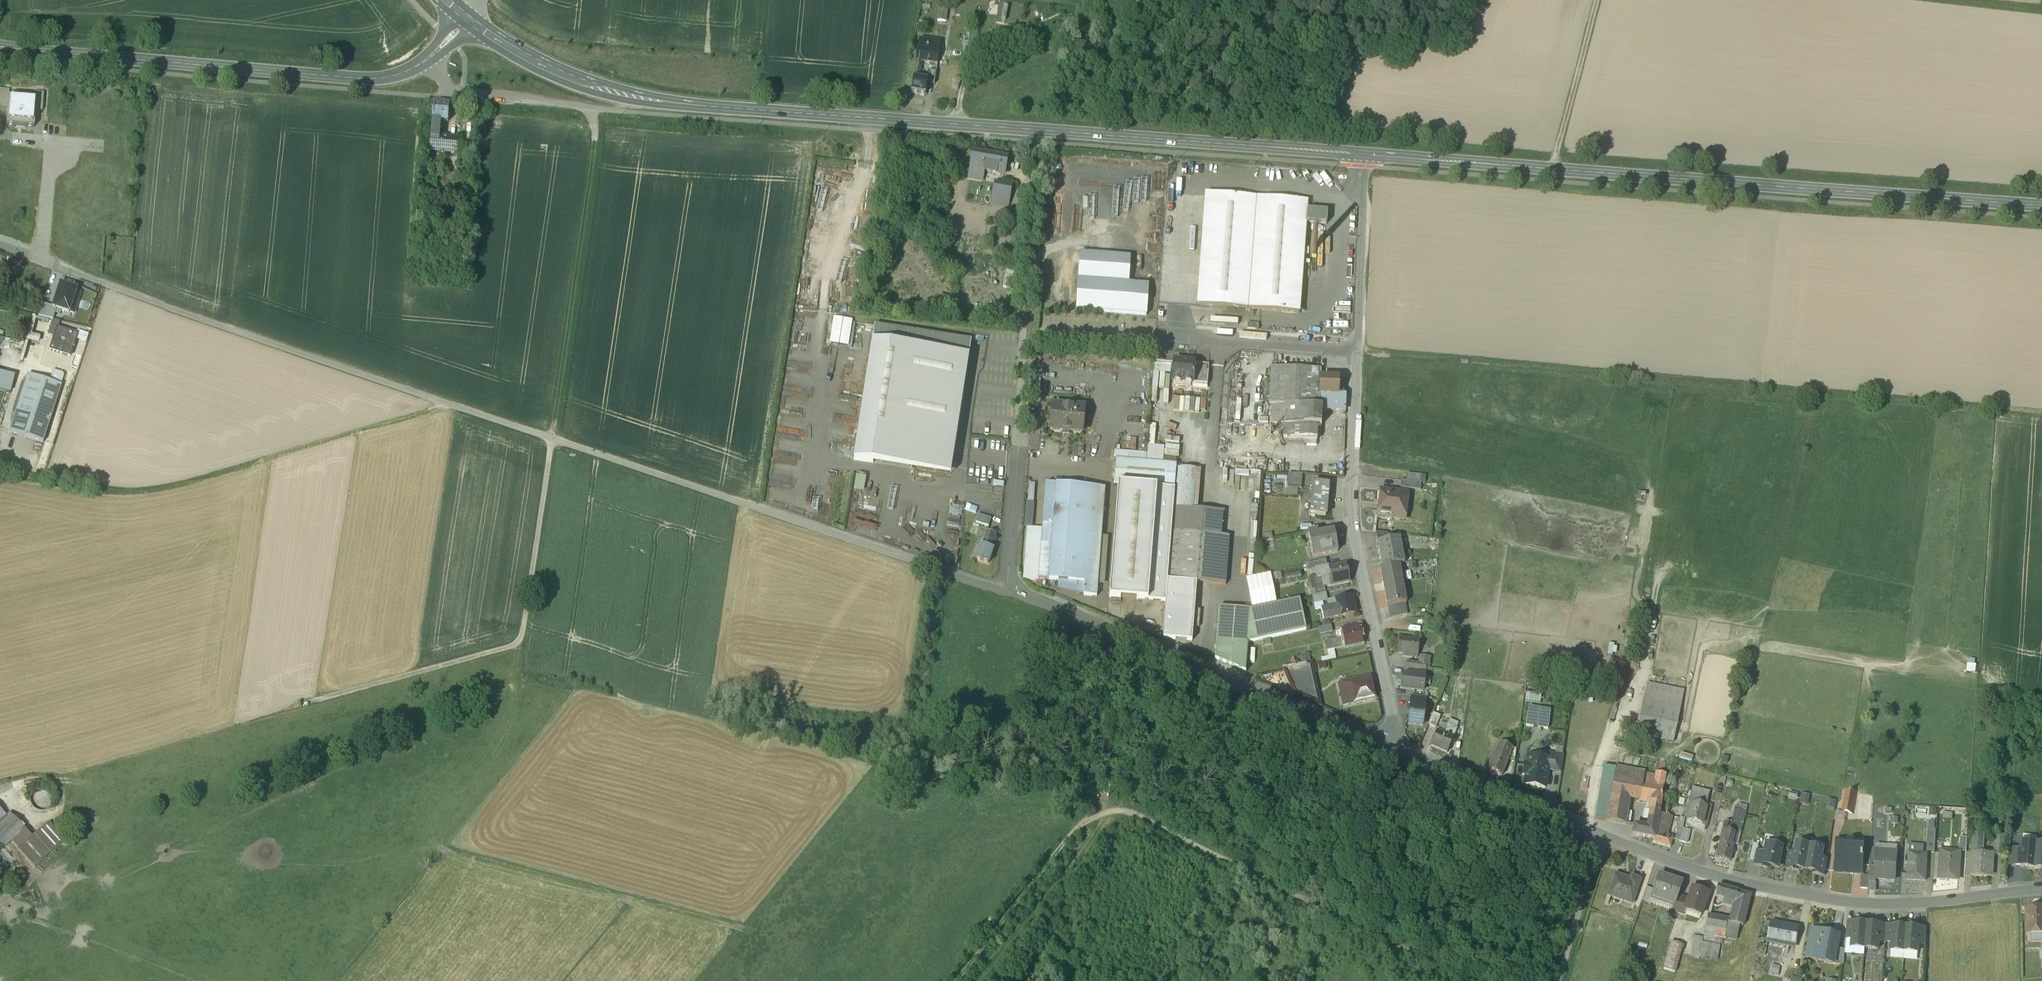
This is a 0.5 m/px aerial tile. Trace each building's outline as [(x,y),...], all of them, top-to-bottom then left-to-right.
[(941,9),(938,29),(943,30),(946,10),(941,9)] [(979,40),(970,39),(968,55),(977,56),(979,40)] [(941,51),(920,48),(918,58),(939,61),(941,51)] [(918,58),(916,69),(922,70),(938,72),(939,61),(918,58)] [(922,70),(916,69),(914,87),(919,88),(922,70)] [(936,81),(929,80),(928,85),(925,84),(924,88),(928,89),(927,92),(935,93),(936,81)] [(919,88),(914,87),(912,102),(926,104),(927,92),(928,89),(924,88),(919,88)] [(34,112),(33,123),(40,123),(41,106),(33,105),(33,112),(34,112)] [(4,138),(18,139),(20,111),(6,110),(5,121),(4,138)] [(33,112),(20,111),(18,139),(32,140),(33,123),(34,112),(33,112)] [(451,114),(435,113),(432,145),(441,145),(442,132),(439,131),(439,129),(449,130),(451,114)] [(441,145),(432,145),(432,157),(447,160),(448,146),(441,145)] [(456,147),(448,146),(447,160),(455,161),(456,147)] [(1007,167),(975,161),(970,186),(982,188),(984,179),(1004,183),(1007,167)] [(1011,194),(996,191),(992,211),(1007,214),(1011,194)] [(1256,205),(1205,201),(1197,312),(1248,315),(1256,205)] [(1307,209),(1256,205),(1248,315),(1298,319),(1305,230),(1306,218),(1307,209)] [(1326,220),(1306,218),(1305,230),(1325,232),(1326,220)] [(1080,261),(1077,317),(1146,321),(1148,292),(1126,291),(1128,264),(1080,261)] [(55,318),(67,322),(74,300),(58,294),(51,317),(55,318)] [(51,329),(55,318),(51,317),(40,314),(37,326),(51,329)] [(854,324),(829,323),(828,349),(853,350),(854,324)] [(971,345),(875,330),(872,345),(969,360),(971,345)] [(68,364),(74,341),(56,336),(49,358),(68,364)] [(969,360),(872,345),(859,429),(956,444),(969,360)] [(1172,368),(1155,367),(1153,392),(1170,393),(1172,368)] [(1195,369),(1174,367),(1173,387),(1193,389),(1195,370),(1195,369)] [(1209,371),(1195,370),(1193,389),(1207,390),(1209,371)] [(1320,375),(1270,373),(1268,407),(1268,409),(1284,409),(1318,411),(1319,399),(1319,383),(1320,383),(1320,375)] [(9,400),(13,386),(0,383),(0,398),(9,400)] [(59,394),(27,383),(8,441),(40,451),(59,394)] [(1320,383),(1319,383),(1319,399),(1336,400),(1337,384),(1336,384),(1330,383),(1320,383)] [(1336,400),(1319,399),(1318,411),(1321,411),(1321,413),(1345,414),(1345,400),(1337,391),(1337,385),(1337,384),(1336,400)] [(1184,401),(1182,415),(1199,418),(1201,404),(1184,401)] [(1084,412),(1053,409),(1050,433),(1082,436),(1084,412)] [(1284,409),(1268,409),(1268,427),(1284,428),(1284,409)] [(1318,411),(1284,409),(1284,428),(1317,429),(1321,429),(1321,413),(1321,411),(1318,411)] [(1317,429),(1284,428),(1283,442),(1316,444),(1317,429)] [(956,444),(859,429),(854,464),(950,479),(956,444)] [(1164,450),(1148,449),(1146,465),(1163,466),(1164,450)] [(1146,457),(1116,455),(1114,487),(1118,488),(1174,492),(1176,467),(1163,466),(1146,465),(1145,465),(1146,457)] [(1197,473),(1179,471),(1180,468),(1176,467),(1174,492),(1173,511),(1194,513),(1197,473)] [(1260,475),(1248,474),(1246,490),(1258,491),(1260,475)] [(1407,476),(1407,484),(1421,486),(1425,486),(1426,478),(1407,476)] [(1302,478),(1288,477),(1287,491),(1301,492),(1302,478)] [(865,496),(867,481),(857,479),(854,494),(865,496)] [(1407,484),(1400,483),(1399,492),(1420,494),(1421,486),(1407,484)] [(1327,488),(1311,486),(1309,518),(1325,519),(1327,488)] [(1173,511),(1174,492),(1118,488),(1108,601),(1165,605),(1167,583),(1171,534),(1173,511)] [(1045,490),(1037,586),(1084,590),(1083,602),(1096,603),(1100,542),(1055,539),(1055,533),(1051,533),(1055,491),(1045,490)] [(1101,495),(1055,491),(1051,533),(1055,533),(1055,539),(1100,542),(1104,498),(1101,495)] [(1301,492),(1287,491),(1286,500),(1300,501),(1301,492)] [(1408,497),(1380,494),(1377,521),(1405,524),(1408,497)] [(1223,515),(1194,513),(1173,511),(1171,534),(1174,535),(1181,535),(1221,539),(1223,515)] [(991,522),(978,518),(976,525),(989,530),(991,522)] [(1177,584),(1180,549),(1173,548),(1174,535),(1171,534),(1167,583),(1177,584)] [(1332,534),(1317,538),(1316,534),(1306,536),(1311,560),(1337,554),(1332,534)] [(996,538),(987,535),(982,548),(991,552),(996,538)] [(1221,539),(1181,535),(1180,549),(1177,584),(1197,585),(1225,588),(1229,539),(1221,539)] [(1387,536),(1375,535),(1377,545),(1389,543),(1387,536)] [(1389,543),(1377,545),(1381,570),(1399,567),(1404,566),(1400,541),(1389,543)] [(982,548),(980,548),(975,562),(988,567),(993,552),(991,552),(982,548)] [(1324,563),(1305,567),(1306,573),(1326,569),(1324,563)] [(1399,567),(1381,570),(1380,570),(1387,608),(1405,605),(1399,567)] [(1345,568),(1328,571),(1329,578),(1321,580),(1323,590),(1331,588),(1348,585),(1345,568)] [(1326,569),(1306,573),(1308,580),(1313,579),(1316,578),(1316,581),(1321,580),(1329,578),(1328,571),(1326,569)] [(1316,578),(1313,579),(1317,597),(1325,596),(1323,590),(1321,580),(1316,581),(1316,578)] [(1312,598),(1317,597),(1313,579),(1308,580),(1310,593),(1307,594),(1308,599),(1312,598)] [(1177,584),(1167,583),(1165,605),(1162,641),(1192,643),(1197,585),(1177,584)] [(1317,597),(1312,598),(1314,606),(1327,603),(1325,596),(1317,597)] [(1347,597),(1342,598),(1342,600),(1336,602),(1337,609),(1321,612),(1323,623),(1328,622),(1356,616),(1352,598),(1348,599),(1347,597)] [(1299,601),(1250,612),(1218,609),(1214,661),(1245,674),(1248,645),(1306,632),(1299,601)] [(1405,605),(1387,608),(1389,620),(1407,617),(1405,605)] [(1323,629),(1319,630),(1320,637),(1332,634),(1331,627),(1323,629)] [(1359,629),(1341,633),(1341,634),(1343,641),(1338,642),(1340,650),(1345,649),(1345,650),(1362,646),(1359,629)] [(1418,643),(1400,641),(1398,656),(1406,657),(1406,660),(1416,661),(1418,643)] [(1337,642),(1325,645),(1327,653),(1334,652),(1340,650),(1338,642),(1337,642)] [(1336,661),(1334,652),(1327,653),(1328,659),(1321,660),(1321,664),(1336,661)] [(1309,656),(1302,658),(1303,665),(1311,664),(1309,656)] [(1420,659),(1419,666),(1425,666),(1425,667),(1429,668),(1429,661),(1420,659)] [(1327,664),(1313,667),(1315,675),(1329,672),(1327,664)] [(1406,671),(1409,671),(1424,673),(1425,667),(1425,666),(1419,666),(1407,664),(1406,671)] [(1305,667),(1284,672),(1289,686),(1300,683),(1302,691),(1310,689),(1305,667)] [(1424,679),(1408,677),(1402,676),(1401,690),(1422,693),(1424,679)] [(1370,678),(1338,685),(1343,708),(1375,701),(1370,678)] [(1683,693),(1646,684),(1636,738),(1671,745),(1683,693)] [(1541,696),(1525,694),(1524,703),(1539,705),(1541,696)] [(1424,705),(1411,704),(1410,704),(1408,725),(1422,727),(1424,705)] [(1549,713),(1528,710),(1526,728),(1547,731),(1549,713)] [(1439,718),(1433,715),(1428,726),(1435,729),(1439,718)] [(1457,726),(1448,723),(1446,728),(1448,728),(1455,731),(1457,726)] [(1444,737),(1437,734),(1431,749),(1447,755),(1453,741),(1452,741),(1456,732),(1455,731),(1448,728),(1444,737)] [(1512,750),(1498,745),(1493,756),(1507,762),(1512,750)] [(1512,750),(1507,762),(1508,762),(1514,765),(1515,752),(1512,750)] [(1493,756),(1486,772),(1501,778),(1508,762),(1507,762),(1493,756)] [(1549,760),(1547,772),(1560,774),(1563,758),(1550,756),(1549,760)] [(1526,777),(1525,787),(1545,790),(1547,772),(1549,760),(1529,757),(1528,767),(1524,767),(1523,777),(1526,777)] [(1665,776),(1627,770),(1626,773),(1603,769),(1594,821),(1624,826),(1629,800),(1639,802),(1639,803),(1650,805),(1660,807),(1665,776)] [(1709,794),(1692,790),(1688,804),(1692,805),(1705,808),(1709,794)] [(1858,794),(1845,792),(1841,813),(1854,815),(1858,794)] [(51,809),(52,805),(51,800),(49,797),(45,794),(41,793),(37,794),(33,797),(30,800),(30,805),(31,809),(33,813),(37,815),(41,816),(45,815),(49,812),(51,809)] [(1647,827),(1643,826),(1642,826),(1642,828),(1633,827),(1631,836),(1653,840),(1658,815),(1660,807),(1650,805),(1649,812),(1650,812),(1647,827)] [(1705,808),(1692,805),(1687,822),(1702,826),(1706,808),(1705,808)] [(1719,843),(1720,843),(1733,846),(1737,847),(1745,813),(1734,811),(1730,825),(1724,823),(1719,843)] [(1653,840),(1653,844),(1670,849),(1673,840),(1665,838),(1670,817),(1658,815),(1653,840)] [(0,827),(0,846),(4,851),(24,833),(10,817),(7,820),(7,821),(0,827)] [(1679,825),(1675,842),(1679,843),(1682,831),(1684,820),(1680,819),(1680,820),(1676,820),(1675,825),(1679,825)] [(48,825),(18,852),(35,871),(65,843),(48,825)] [(1690,832),(1682,831),(1679,843),(1687,845),(1690,832)] [(1936,832),(1929,832),(1928,854),(1935,854),(1936,832)] [(1982,837),(1973,837),(1973,847),(1982,847),(1982,837)] [(2005,838),(1997,838),(1996,857),(2003,857),(2005,838)] [(1733,846),(1720,843),(1716,859),(1729,863),(1733,846)] [(2037,845),(2023,844),(2022,852),(2021,867),(2021,868),(2035,869),(2037,845)] [(1751,845),(1747,862),(1753,864),(1756,854),(1757,846),(1751,845)] [(1811,847),(1798,845),(1796,854),(1793,869),(1794,869),(1806,871),(1811,847)] [(1864,848),(1838,846),(1836,874),(1862,876),(1864,848)] [(1811,847),(1806,871),(1818,873),(1819,873),(1822,859),(1824,850),(1811,847)] [(1910,847),(1910,855),(1923,856),(1924,848),(1910,847)] [(1776,851),(1764,849),(1762,855),(1756,854),(1753,864),(1753,867),(1761,868),(1762,866),(1779,870),(1783,849),(1777,848),(1776,851)] [(2022,852),(2010,851),(2009,866),(2021,867),(2022,852)] [(1796,854),(1790,853),(1786,870),(1794,871),(1794,869),(1793,869),(1796,854)] [(1897,854),(1877,853),(1876,868),(1875,881),(1876,881),(1895,882),(1897,854)] [(1952,853),(1951,858),(1941,858),(1940,881),(1951,881),(1951,880),(1960,880),(1961,854),(1952,853)] [(1923,856),(1910,855),(1908,882),(1926,883),(1928,856),(1923,856)] [(1993,857),(1973,855),(1971,876),(1992,877),(1993,857)] [(1929,875),(1938,876),(1939,858),(1929,858),(1929,875)] [(1828,860),(1822,859),(1819,873),(1818,873),(1818,875),(1825,877),(1828,860)] [(1681,883),(1658,876),(1653,891),(1651,898),(1673,905),(1676,897),(1681,883)] [(1869,877),(1861,877),(1861,890),(1868,890),(1868,884),(1869,877)] [(1630,878),(1627,885),(1613,881),(1608,897),(1631,905),(1639,882),(1630,878)] [(1875,893),(1876,885),(1868,884),(1868,890),(1868,892),(1875,893)] [(1737,894),(1716,888),(1714,898),(1724,901),(1735,904),(1737,894)] [(1653,891),(1645,889),(1641,901),(1649,904),(1651,898),(1653,891)] [(1708,896),(1691,890),(1688,901),(1684,912),(1685,912),(1686,910),(1700,914),(1700,917),(1701,917),(1708,896)] [(1749,897),(1737,894),(1735,904),(1733,909),(1729,925),(1733,926),(1738,927),(1742,928),(1749,897)] [(1676,897),(1673,905),(1671,912),(1677,914),(1682,899),(1676,897)] [(1682,899),(1677,914),(1684,916),(1685,912),(1684,912),(1688,901),(1682,899)] [(1735,904),(1724,901),(1722,906),(1733,909),(1735,904)] [(2027,912),(2028,932),(2031,934),(2041,934),(2041,912),(2027,912)] [(1706,918),(1704,928),(1724,933),(1726,925),(1724,924),(1724,921),(1706,918)] [(1799,930),(1786,927),(1785,926),(1772,924),(1769,942),(1796,947),(1799,930)] [(1867,926),(1854,924),(1853,941),(1852,949),(1865,950),(1867,926)] [(1729,925),(1726,925),(1724,933),(1732,934),(1733,926),(1729,925)] [(1880,927),(1867,926),(1865,950),(1878,951),(1879,943),(1880,928),(1880,927)] [(1724,933),(1704,928),(1702,937),(1720,940),(1735,943),(1737,935),(1732,934),(1724,933)] [(1907,929),(1893,928),(1893,929),(1892,944),(1891,952),(1905,953),(1907,929)] [(1920,930),(1907,929),(1905,953),(1918,954),(1919,946),(1920,931),(1920,930)] [(1702,937),(1694,934),(1688,959),(1699,961),(1702,946),(1718,950),(1720,940),(1702,937)] [(1822,937),(1813,935),(1808,959),(1827,963),(1830,948),(1832,936),(1822,934),(1822,937)] [(1682,946),(1670,943),(1662,970),(1674,973),(1682,946)] [(1837,949),(1830,948),(1827,963),(1835,964),(1837,949)] [(1845,951),(1837,949),(1835,964),(1844,966),(1845,951)] [(1780,968),(1773,967),(1771,976),(1778,977),(1780,968)]
